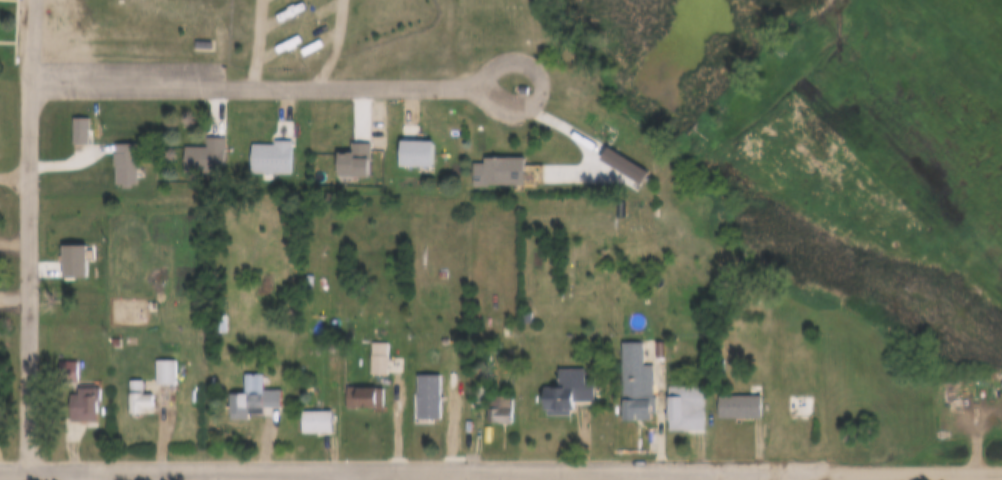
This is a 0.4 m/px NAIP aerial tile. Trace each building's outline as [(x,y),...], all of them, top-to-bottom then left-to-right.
[(179,29),(196,29),(196,37),(179,37),(179,29)] [(291,44),(284,36),(270,48),(276,56),(291,44)] [(72,107),(72,133),(58,133),(58,107),(72,107)] [(68,144),(85,144),(85,117),(68,117),(68,144)] [(169,135),(191,135),(191,127),(210,127),(210,157),(169,157),(169,135)] [(235,133),(259,133),(259,130),(276,130),(276,162),(236,162),(235,133)] [(383,131),(417,131),(417,157),(383,157),(383,131)] [(101,143),(100,133),(121,132),(121,176),(101,177),(101,157),(98,157),(98,143),(101,143)] [(320,142),(335,142),(334,132),(353,132),(353,166),(321,166),(320,142)] [(591,137),(631,162),(623,175),(583,149),(591,137)] [(457,153),(468,153),(468,148),(508,148),(508,178),(457,178),(457,153)] [(114,187),(134,187),(134,152),(114,152),(114,187)] [(246,161),(229,161),(229,171),(246,171),(246,161)] [(46,235),(70,235),(70,268),(46,269),(46,235)] [(211,309),(211,321),(201,321),(201,309),(211,309)] [(372,331),(372,363),(356,363),(356,331),(372,331)] [(637,402),(637,408),(619,408),(619,411),(606,411),(606,331),(627,331),(627,354),(637,354),(637,385),(640,385),(640,402),(637,402)] [(386,341),(368,341),(368,375),(386,375),(386,341)] [(140,350),(159,349),(159,374),(140,374),(140,350)] [(61,350),(61,372),(43,372),(43,350),(61,350)] [(543,376),(542,358),(568,358),(568,370),(578,370),(578,390),(560,390),(560,403),(532,403),(532,398),(527,398),(527,376),(543,376)] [(152,385),(175,385),(175,360),(152,360),(152,385)] [(229,383),(229,363),(247,363),(247,380),(266,380),(266,398),(232,398),(232,408),(213,408),(213,383),(229,383)] [(402,363),(424,363),(424,408),(402,408),(402,363)] [(127,383),(137,383),(137,403),(127,403),(127,405),(114,405),(114,370),(127,370),(127,383)] [(225,420),(244,420),(243,415),(262,415),(262,409),(277,409),(277,388),(269,388),(269,372),(239,372),(240,393),(224,393),(225,420)] [(652,375),(689,375),(689,419),(653,419),(652,375)] [(80,389),(80,410),(55,410),(55,384),(62,383),(62,377),(83,377),(83,389),(80,389)] [(331,378),(369,378),(369,397),(331,397),(331,378)] [(126,414),(153,414),(153,394),(140,394),(140,380),(126,380),(126,414)] [(496,383),(496,411),(471,411),(471,383),(496,383)] [(698,385),(745,385),(745,407),(698,407),(698,385)] [(342,408),(382,408),(382,387),(342,387),(342,408)] [(97,389),(65,388),(64,420),(96,421),(97,389)] [(414,416),(455,416),(455,388),(438,388),(438,394),(414,394),(414,416)] [(483,394),(483,423),(512,423),(512,394),(483,394)] [(714,396),(714,418),(759,418),(759,396),(714,396)] [(811,396),(784,396),(784,418),(811,418),(811,396)] [(286,401),(316,401),(316,421),(286,421),(286,401)] [(328,411),(297,411),(297,433),(328,433),(328,411)]
